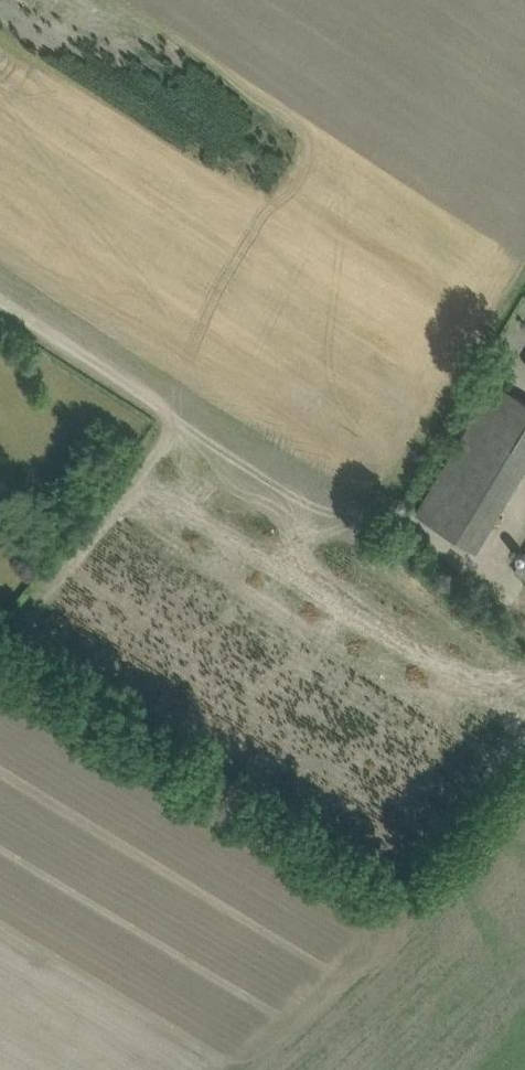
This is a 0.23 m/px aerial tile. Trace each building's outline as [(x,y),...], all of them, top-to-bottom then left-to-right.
[(414,512),(475,551),(524,468),(524,401),(495,382),(414,512)] [(513,573),(524,579),(524,553),(513,573)]
